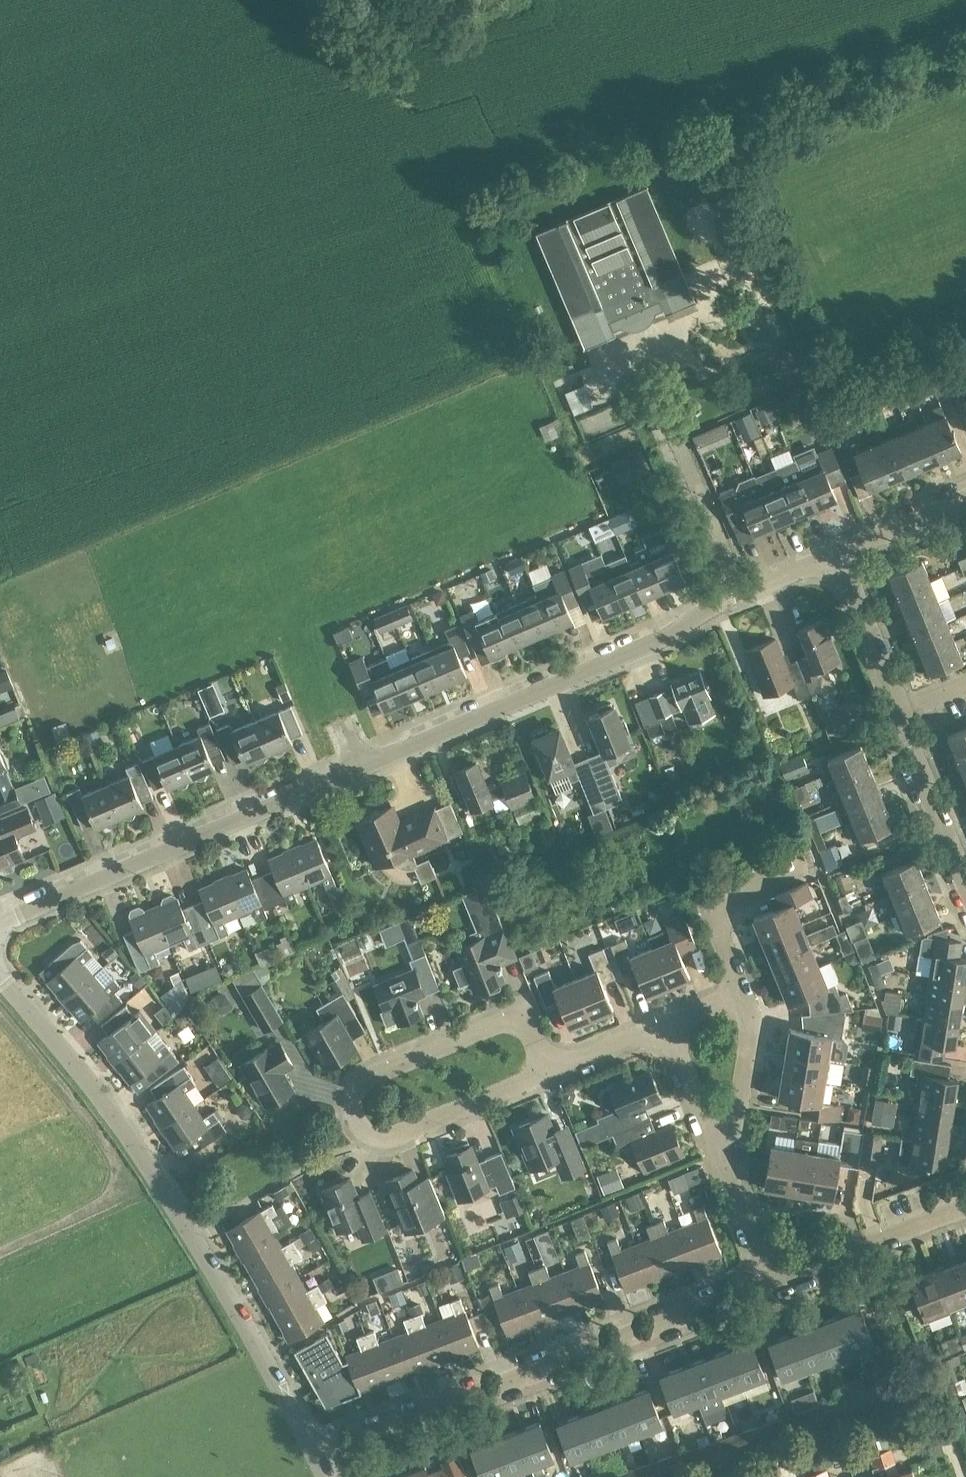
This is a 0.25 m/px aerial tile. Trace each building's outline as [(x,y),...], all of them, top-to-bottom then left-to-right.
[(619,324),(621,328),(622,327),(630,330),(638,330),(645,327),(651,321),(655,314),(656,313),(654,309),(661,307),(665,316),(697,302),(648,187),(536,235),(585,350),(616,336),(612,327),(619,324)] [(947,393),(959,388),(953,372),(965,367),(965,357),(937,369),(947,393)] [(936,397),(947,393),(937,369),(909,381),(912,390),(930,382),(936,397)] [(894,397),(912,390),(909,381),(891,389),(894,397)] [(584,386),(565,394),(574,415),(593,408),(584,386)] [(897,404),(894,397),(891,389),(873,396),(877,405),(884,402),(886,408),(897,404)] [(858,413),(877,405),(873,396),(854,404),(858,413)] [(826,417),(835,440),(847,435),(840,420),(858,413),(854,404),(826,417)] [(933,409),(937,419),(927,423),(943,461),(961,453),(945,416),(941,406),(933,409)] [(707,445),(739,429),(732,413),(699,429),(707,445)] [(736,420),(745,443),(761,436),(752,413),(736,420)] [(924,468),(943,461),(927,423),(917,427),(914,419),(905,423),(908,431),(924,468)] [(891,438),(907,476),(924,468),(908,431),(905,423),(897,426),(900,434),(891,438)] [(889,484),(907,476),(891,438),(882,442),(878,434),(869,438),(872,446),(889,484)] [(803,444),(806,453),(825,446),(822,437),(803,444)] [(870,492),(889,484),(872,446),(869,438),(861,442),(864,450),(854,454),(870,492)] [(801,475),(795,461),(800,475),(815,509),(837,500),(832,489),(847,482),(832,447),(817,453),(822,466),(801,475)] [(621,484),(651,470),(642,449),(611,463),(621,484)] [(795,518),(815,509),(800,475),(795,461),(774,470),(780,484),(795,518)] [(780,484),(774,470),(755,477),(755,476),(753,477),(755,483),(774,527),(795,518),(780,484)] [(754,535),(774,527),(755,483),(753,477),(739,483),(736,489),(737,490),(720,497),(733,527),(747,521),(754,535)] [(640,502),(603,513),(611,536),(647,525),(640,502)] [(679,567),(691,562),(677,529),(663,535),(669,548),(650,557),(660,582),(664,591),(686,582),(679,567)] [(664,591),(660,582),(650,557),(645,547),(635,551),(639,561),(629,565),(640,590),(644,600),(664,591)] [(516,566),(531,562),(528,550),(513,554),(516,566)] [(557,554),(535,563),(540,576),(562,568),(557,554)] [(603,617),(624,608),(619,599),(609,574),(605,565),(601,556),(569,569),(583,603),(594,598),(603,617)] [(644,600),(640,590),(629,565),(625,556),(605,565),(609,574),(619,599),(624,608),(644,600)] [(888,575),(897,595),(930,581),(922,561),(888,575)] [(457,578),(463,592),(502,576),(497,562),(457,578)] [(537,596),(550,627),(552,630),(573,621),(568,609),(579,605),(565,571),(551,577),(552,578),(533,586),(537,596)] [(938,602),(930,581),(897,595),(905,615),(938,602)] [(552,630),(550,627),(537,596),(533,586),(527,588),(531,599),(517,605),(531,639),(552,630)] [(905,615),(913,636),(947,622),(938,602),(905,615)] [(496,614),(509,644),(511,648),(531,639),(517,605),(496,614)] [(396,626),(412,619),(406,606),(391,613),(396,626)] [(511,648),(509,644),(496,614),(477,622),(473,612),(460,617),(474,650),(485,646),(492,662),(507,656),(505,651),(511,648)] [(396,626),(391,613),(375,620),(380,633),(396,626)] [(799,631),(809,656),(797,661),(811,696),(823,690),(818,677),(815,671),(840,661),(824,621),(799,631)] [(955,642),(947,622),(913,636),(921,656),(955,642)] [(459,657),(470,653),(458,625),(445,631),(450,642),(431,650),(440,673),(446,685),(467,676),(459,657)] [(799,700),(811,696),(797,661),(786,666),(775,640),(746,652),(763,697),(792,685),(799,700)] [(963,663),(955,642),(921,656),(930,676),(963,663)] [(446,685),(440,673),(431,650),(410,659),(425,693),(446,685)] [(399,690),(390,668),(386,659),(380,662),(384,671),(370,676),(362,658),(350,663),(364,697),(375,692),(384,711),(405,702),(399,690)] [(390,668),(399,690),(405,702),(425,693),(410,659),(390,668)] [(651,698),(637,704),(651,738),(664,732),(661,723),(663,722),(661,717),(672,713),(672,712),(683,708),(689,724),(714,714),(708,698),(709,697),(700,673),(672,685),(676,694),(666,698),(664,692),(651,698)] [(202,686),(220,712),(235,701),(217,676),(202,686)] [(0,710),(0,726),(20,718),(14,704),(0,710)] [(614,707),(612,708),(611,704),(597,709),(599,713),(589,717),(609,767),(618,764),(613,752),(629,745),(625,734),(629,732),(624,719),(620,721),(614,707)] [(269,754),(272,753),(275,755),(279,756),(282,755),(284,751),(284,748),(293,744),(291,740),(303,735),(290,706),(255,722),(265,745),(269,754)] [(855,730),(846,710),(828,718),(837,738),(855,730)] [(52,738),(68,733),(64,719),(48,724),(52,738)] [(269,754),(265,745),(255,722),(232,731),(229,724),(216,729),(232,765),(243,760),(245,764),(254,760),(257,763),(260,764),(264,763),(266,759),(265,756),(269,754)] [(177,746),(191,779),(195,777),(197,780),(201,781),(204,779),(206,776),(206,772),(215,768),(213,764),(225,759),(210,724),(197,729),(200,736),(177,746)] [(534,740),(549,778),(565,771),(570,783),(579,779),(559,729),(549,733),(547,729),(534,735),(535,739),(534,740)] [(957,758),(965,754),(965,731),(949,738),(957,758)] [(166,785),(167,789),(176,785),(179,788),(182,789),(186,787),(188,784),(188,780),(191,779),(177,746),(142,761),(154,790),(166,785)] [(828,760),(836,781),(869,767),(861,747),(828,760)] [(21,804),(0,754),(0,813),(21,804)] [(965,778),(965,777),(965,754),(957,758),(965,778)] [(803,758),(781,768),(785,779),(808,770),(803,758)] [(123,816),(126,819),(129,820),(133,819),(135,815),(135,812),(143,808),(142,804),(153,799),(138,763),(126,768),(129,776),(106,785),(120,818),(123,816)] [(492,802),(507,795),(519,825),(541,816),(524,774),(502,784),(487,791),(476,763),(456,771),(468,800),(469,799),(473,810),(492,802)] [(832,793),(837,804),(844,801),(877,787),(869,767),(836,781),(839,790),(832,793)] [(597,781),(608,808),(623,802),(612,775),(597,781)] [(45,776),(33,781),(40,797),(51,792),(45,776)] [(608,808),(597,781),(582,787),(593,814),(608,808)] [(116,819),(120,818),(106,785),(83,795),(80,788),(67,793),(82,829),(94,824),(96,828),(105,824),(107,827),(111,828),(115,827),(116,823),(116,819)] [(790,791),(793,798),(808,792),(805,785),(790,791)] [(844,801),(837,804),(841,814),(848,811),(852,821),(886,808),(877,787),(844,801)] [(808,792),(793,798),(796,806),(810,800),(815,812),(835,804),(830,792),(821,796),(818,789),(808,792)] [(27,808),(0,819),(0,871),(0,872),(4,874),(12,871),(13,867),(12,863),(24,858),(17,842),(19,837),(36,830),(27,808)] [(392,808),(362,820),(369,836),(364,839),(376,867),(393,859),(395,863),(398,866),(402,867),(405,868),(409,868),(413,867),(417,866),(413,855),(448,840),(434,809),(399,824),(392,808)] [(846,824),(854,843),(860,841),(861,842),(894,828),(886,808),(852,821),(852,822),(846,824)] [(807,822),(813,837),(821,834),(843,825),(837,810),(807,822)] [(821,834),(813,837),(819,852),(827,848),(821,834)] [(316,840),(293,850),(308,886),(323,880),(328,892),(330,891),(337,910),(349,905),(341,885),(337,887),(316,840)] [(806,864),(815,860),(811,849),(802,852),(806,864)] [(293,892),(308,886),(293,850),(269,860),(273,871),(263,876),(275,905),(286,901),(289,908),(299,904),(293,892)] [(29,873),(45,866),(41,857),(25,863),(29,873)] [(883,874),(891,894),(924,880),(916,860),(883,874)] [(247,870),(223,880),(238,916),(240,915),(245,927),(268,918),(264,910),(275,905),(263,876),(252,881),(247,870)] [(224,922),(238,916),(223,880),(199,890),(204,901),(193,906),(206,935),(209,943),(229,934),(224,922)] [(894,902),(887,906),(892,917),(899,914),(932,901),(924,880),(891,894),(894,902)] [(753,920),(759,934),(762,933),(765,941),(801,926),(793,906),(811,898),(806,885),(776,898),(780,909),(753,920)] [(486,887),(462,896),(467,910),(491,900),(486,887)] [(681,891),(659,899),(663,910),(685,903),(681,891)] [(838,898),(844,913),(853,910),(849,901),(857,897),(854,891),(846,895),(838,898)] [(162,903),(163,906),(154,910),(169,945),(184,939),(189,951),(209,943),(206,935),(193,906),(182,911),(178,899),(176,900),(175,897),(171,896),(163,899),(162,903)] [(899,914),(892,917),(891,918),(896,929),(904,926),(907,935),(941,921),(932,901),(899,914)] [(131,911),(130,915),(132,919),(130,920),(135,931),(124,936),(136,965),(141,972),(160,964),(155,952),(169,945),(154,910),(144,914),(143,910),(139,908),(131,911)] [(652,949),(653,948),(667,985),(676,982),(676,984),(690,978),(679,951),(695,945),(683,915),(665,922),(668,930),(648,938),(652,949)] [(408,948),(419,942),(410,920),(398,925),(403,938),(408,948)] [(853,943),(867,936),(861,921),(847,928),(848,930),(853,943)] [(805,935),(801,926),(765,941),(768,949),(766,950),(771,963),(810,946),(837,935),(832,924),(805,935)] [(930,975),(965,981),(965,977),(965,959),(959,958),(962,943),(946,940),(948,928),(922,939),(919,955),(933,957),(930,975)] [(464,964),(453,968),(461,987),(471,982),(476,994),(488,989),(490,992),(493,994),(500,990),(502,988),(500,984),(505,982),(498,966),(518,958),(506,929),(458,949),(464,964)] [(839,934),(837,935),(842,947),(841,950),(842,951),(844,955),(855,951),(856,951),(853,943),(848,930),(839,934)] [(633,956),(626,940),(611,946),(623,976),(636,970),(647,996),(661,991),(660,988),(667,985),(653,948),(633,956)] [(93,956),(83,944),(80,941),(73,944),(48,965),(56,974),(47,982),(64,1002),(94,976),(83,964),(93,956)] [(420,942),(419,942),(408,948),(413,960),(410,962),(414,971),(375,987),(386,1013),(393,1010),(399,1025),(423,1015),(417,1000),(440,990),(426,955),(420,942)] [(782,982),(818,967),(810,946),(771,963),(776,976),(779,975),(782,982)] [(604,984),(616,979),(604,949),(589,955),(596,972),(576,980),(591,1017),(599,1013),(600,1016),(614,1010),(604,984)] [(868,966),(873,978),(881,975),(876,963),(868,966)] [(846,1012),(853,1010),(846,994),(840,997),(835,985),(827,988),(818,967),(782,982),(786,990),(783,991),(789,1006),(818,994),(823,1014),(846,1012)] [(104,968),(94,976),(64,1002),(81,1022),(90,1014),(98,1023),(122,1002),(114,993),(121,987),(104,968)] [(332,975),(335,980),(344,993),(316,1009),(324,1023),(305,1034),(326,1069),(357,1050),(342,1023),(356,1015),(348,1001),(355,997),(344,976),(347,974),(343,968),(332,975)] [(221,982),(215,969),(205,973),(210,986),(221,982)] [(550,972),(535,978),(547,1008),(560,1002),(570,1028),(585,1023),(583,1020),(591,1017),(576,980),(556,988),(550,972)] [(881,975),(873,978),(877,989),(885,986),(881,975)] [(962,1003),(965,981),(930,975),(926,997),(962,1003)] [(264,1031),(281,1021),(261,986),(244,997),(264,1031)] [(173,1013),(186,1004),(177,993),(164,1002),(173,1013)] [(926,997),(923,1018),(959,1024),(962,1003),(926,997)] [(886,1012),(899,1014),(901,1004),(882,1001),(886,1012)] [(101,1026),(108,1036),(99,1043),(115,1064),(145,1040),(156,1032),(140,1011),(134,1016),(126,1007),(101,1026)] [(155,1017),(162,1027),(171,1020),(164,1011),(155,1017)] [(790,1045),(789,1053),(828,1059),(832,1036),(841,1038),(846,1012),(823,1014),(818,1015),(820,1034),(790,1030),(788,1045),(790,1045)] [(194,1017),(182,1026),(191,1037),(202,1028),(194,1017)] [(881,1034),(883,1020),(871,1018),(869,1032),(881,1034)] [(923,1018),(923,1019),(916,1018),(912,1046),(916,1047),(914,1055),(944,1060),(946,1045),(955,1047),(959,1024),(923,1018)] [(140,1077),(147,1086),(179,1062),(166,1044),(155,1052),(145,1040),(115,1064),(131,1084),(140,1077)] [(282,1107),(286,1105),(288,1101),(288,1097),(287,1095),(294,1091),(283,1072),(293,1066),(280,1043),(269,1050),(269,1049),(241,1065),(266,1107),(273,1103),(274,1105),(278,1107),(282,1107)] [(783,1076),(825,1082),(828,1059),(789,1053),(788,1063),(785,1062),(783,1076)] [(922,1076),(919,1096),(954,1102),(958,1080),(948,1079),(951,1065),(913,1059),(910,1075),(922,1076)] [(184,1067),(150,1090),(157,1100),(147,1106),(162,1128),(194,1106),(185,1093),(196,1086),(184,1067)] [(864,1084),(873,1085),(875,1068),(866,1067),(864,1084)] [(218,1089),(231,1081),(226,1073),(213,1082),(218,1089)] [(647,1108),(662,1102),(651,1073),(611,1089),(622,1114),(577,1132),(583,1149),(614,1137),(643,1124),(652,1120),(647,1108)] [(821,1104),(825,1082),(783,1076),(783,1077),(786,1077),(785,1085),(782,1085),(779,1099),(809,1104),(807,1116),(839,1121),(841,1107),(821,1104)] [(951,1123),(954,1102),(919,1096),(915,1117),(951,1123)] [(876,1099),(874,1110),(882,1112),(884,1100),(876,1099)] [(203,1119),(194,1106),(162,1128),(176,1149),(197,1135),(205,1146),(227,1132),(214,1112),(203,1119)] [(882,1112),(874,1110),(872,1123),(880,1125),(882,1112)] [(548,1116),(515,1129),(531,1171),(557,1161),(564,1179),(586,1170),(569,1126),(554,1132),(548,1116)] [(783,1116),(781,1129),(795,1131),(797,1118),(783,1116)] [(915,1117),(912,1139),(947,1145),(951,1123),(915,1117)] [(800,1130),(816,1132),(818,1122),(802,1120),(800,1130)] [(619,1151),(634,1145),(645,1171),(684,1155),(673,1127),(648,1137),(643,1124),(614,1137),(619,1151)] [(812,1193),(820,1195),(819,1198),(834,1200),(839,1166),(859,1170),(865,1133),(844,1130),(839,1158),(817,1154),(810,1196),(811,1196),(812,1193)] [(861,1161),(878,1163),(882,1134),(866,1132),(861,1161)] [(912,1141),(902,1139),(898,1165),(910,1167),(911,1162),(944,1168),(947,1145),(912,1139),(912,1141)] [(501,1195),(517,1188),(502,1153),(479,1163),(473,1147),(470,1148),(469,1144),(457,1148),(459,1152),(447,1157),(454,1173),(449,1175),(460,1202),(497,1187),(501,1195)] [(765,1189),(780,1191),(780,1188),(788,1190),(794,1151),(772,1147),(765,1189)] [(810,1196),(817,1154),(794,1151),(788,1190),(797,1191),(797,1194),(810,1196)] [(617,1169),(597,1176),(604,1194),(624,1187),(617,1169)] [(389,1191),(387,1193),(385,1196),(389,1207),(394,1208),(396,1207),(401,1220),(399,1221),(404,1234),(446,1217),(430,1179),(419,1183),(414,1171),(385,1183),(389,1191)] [(669,1180),(675,1194),(688,1188),(688,1187),(682,1174),(669,1180)] [(322,1192),(338,1232),(353,1226),(358,1228),(364,1241),(386,1232),(370,1193),(359,1198),(351,1179),(322,1192)] [(653,1185),(658,1197),(665,1194),(660,1182),(653,1185)] [(525,1212),(518,1195),(507,1199),(514,1216),(525,1212)] [(614,1203),(600,1208),(603,1216),(617,1211),(614,1203)] [(278,1214),(273,1205),(227,1231),(240,1253),(274,1234),(279,1231),(271,1218),(278,1214)] [(699,1222),(684,1227),(699,1264),(723,1255),(704,1206),(694,1210),(699,1222)] [(674,1273),(699,1264),(684,1227),(670,1233),(665,1220),(656,1224),(674,1273)] [(650,1282),(674,1273),(656,1224),(647,1227),(652,1240),(636,1246),(650,1282)] [(532,1235),(538,1250),(553,1244),(547,1229),(532,1235)] [(298,1250),(293,1241),(282,1247),(274,1234),(240,1253),(253,1275),(298,1250)] [(608,1243),(626,1292),(650,1282),(636,1246),(622,1251),(618,1239),(608,1243)] [(484,1248),(471,1250),(472,1262),(486,1260),(484,1248)] [(265,1298),(301,1278),(293,1263),(302,1258),(298,1250),(253,1275),(265,1298)] [(581,1267),(567,1273),(581,1309),(605,1300),(586,1251),(576,1254),(581,1267)] [(956,1263),(965,1289),(965,1259),(956,1263)] [(933,1271),(947,1308),(965,1301),(965,1289),(956,1263),(933,1271)] [(450,1282),(463,1277),(458,1264),(445,1269),(450,1282)] [(557,1319),(581,1309),(567,1273),(552,1279),(547,1266),(538,1269),(557,1319)] [(398,1268),(386,1273),(392,1288),(404,1283),(398,1268)] [(533,1328),(557,1319),(538,1269),(529,1273),(534,1285),(519,1291),(533,1328)] [(950,1314),(947,1308),(933,1271),(911,1280),(927,1323),(950,1314)] [(301,1278),(265,1298),(278,1320),(323,1294),(318,1285),(308,1290),(301,1278)] [(490,1288),(509,1337),(533,1328),(519,1291),(505,1296),(500,1284),(490,1288)] [(905,1311),(915,1307),(908,1289),(898,1293),(905,1311)] [(316,1308),(328,1302),(323,1294),(278,1320),(290,1342),(324,1323),(316,1308)] [(461,1299),(451,1303),(456,1315),(442,1320),(455,1357),(479,1348),(461,1299)] [(376,1302),(367,1306),(371,1317),(381,1313),(376,1302)] [(860,1308),(838,1317),(852,1354),(874,1345),(860,1308)] [(422,1314),(413,1317),(431,1366),(455,1357),(442,1320),(427,1326),(422,1314)] [(409,1333),(394,1339),(407,1375),(431,1366),(413,1317),(404,1321),(409,1333)] [(829,1362),(852,1354),(838,1317),(815,1325),(829,1362)] [(815,1325),(792,1334),(806,1371),(829,1362),(815,1325)] [(375,1332),(365,1336),(384,1384),(407,1375),(394,1339),(380,1344),(375,1332)] [(344,1363),(327,1334),(295,1352),(308,1376),(312,1374),(316,1382),(313,1384),(317,1391),(319,1390),(321,1394),(325,1398),(333,1399),(340,1400),(343,1398),(344,1401),(362,1394),(362,1393),(361,1393),(349,1361),(348,1361),(344,1363)] [(784,1380),(806,1371),(792,1334),(769,1342),(784,1380)] [(346,1357),(348,1361),(349,1361),(361,1393),(362,1393),(384,1384),(365,1336),(357,1339),(362,1351),(346,1357)] [(752,1341),(729,1349),(743,1387),(766,1378),(752,1341)] [(720,1395),(743,1387),(729,1349),(706,1358),(720,1395)] [(706,1358),(684,1367),(697,1404),(698,1404),(702,1414),(713,1410),(709,1400),(720,1395),(706,1358)] [(675,1413),(697,1404),(684,1367),(661,1376),(675,1413)] [(888,1382),(866,1390),(870,1401),(892,1393),(888,1382)] [(649,1389),(626,1397),(640,1435),(663,1426),(649,1389)] [(842,1398),(846,1409),(870,1401),(866,1390),(842,1398)] [(948,1402),(954,1417),(960,1415),(963,1426),(965,1425),(965,1396),(948,1402)] [(640,1435),(626,1397),(604,1406),(618,1443),(640,1435)] [(842,1398),(819,1406),(824,1417),(846,1409),(842,1398)] [(604,1406),(581,1415),(595,1452),(618,1443),(604,1406)] [(819,1406),(799,1413),(803,1424),(824,1417),(819,1406)] [(767,1424),(758,1427),(761,1438),(784,1430),(781,1419),(779,1420),(776,1409),(764,1413),(767,1424)] [(572,1461),(595,1452),(581,1415),(558,1424),(572,1461)] [(542,1464),(555,1459),(540,1422),(517,1431),(534,1473),(545,1469),(542,1464)] [(758,1427),(735,1435),(739,1445),(761,1438),(758,1427)] [(517,1431),(494,1440),(508,1476),(531,1468),(533,1473),(534,1473),(517,1431)] [(716,1453),(739,1445),(735,1435),(712,1442),(716,1453)] [(508,1476),(494,1440),(471,1449),(482,1476),(508,1476)] [(419,1446),(423,1456),(435,1452),(431,1442),(419,1446)] [(694,1461),(716,1453),(712,1442),(690,1450),(694,1461)] [(881,1452),(889,1476),(914,1476),(912,1469),(899,1473),(890,1449),(881,1452)] [(881,1452),(870,1455),(877,1476),(889,1476),(881,1452)] [(673,1456),(651,1463),(655,1474),(677,1466),(673,1456)] [(446,1469),(429,1475),(425,1466),(397,1476),(449,1476),(446,1469)]
